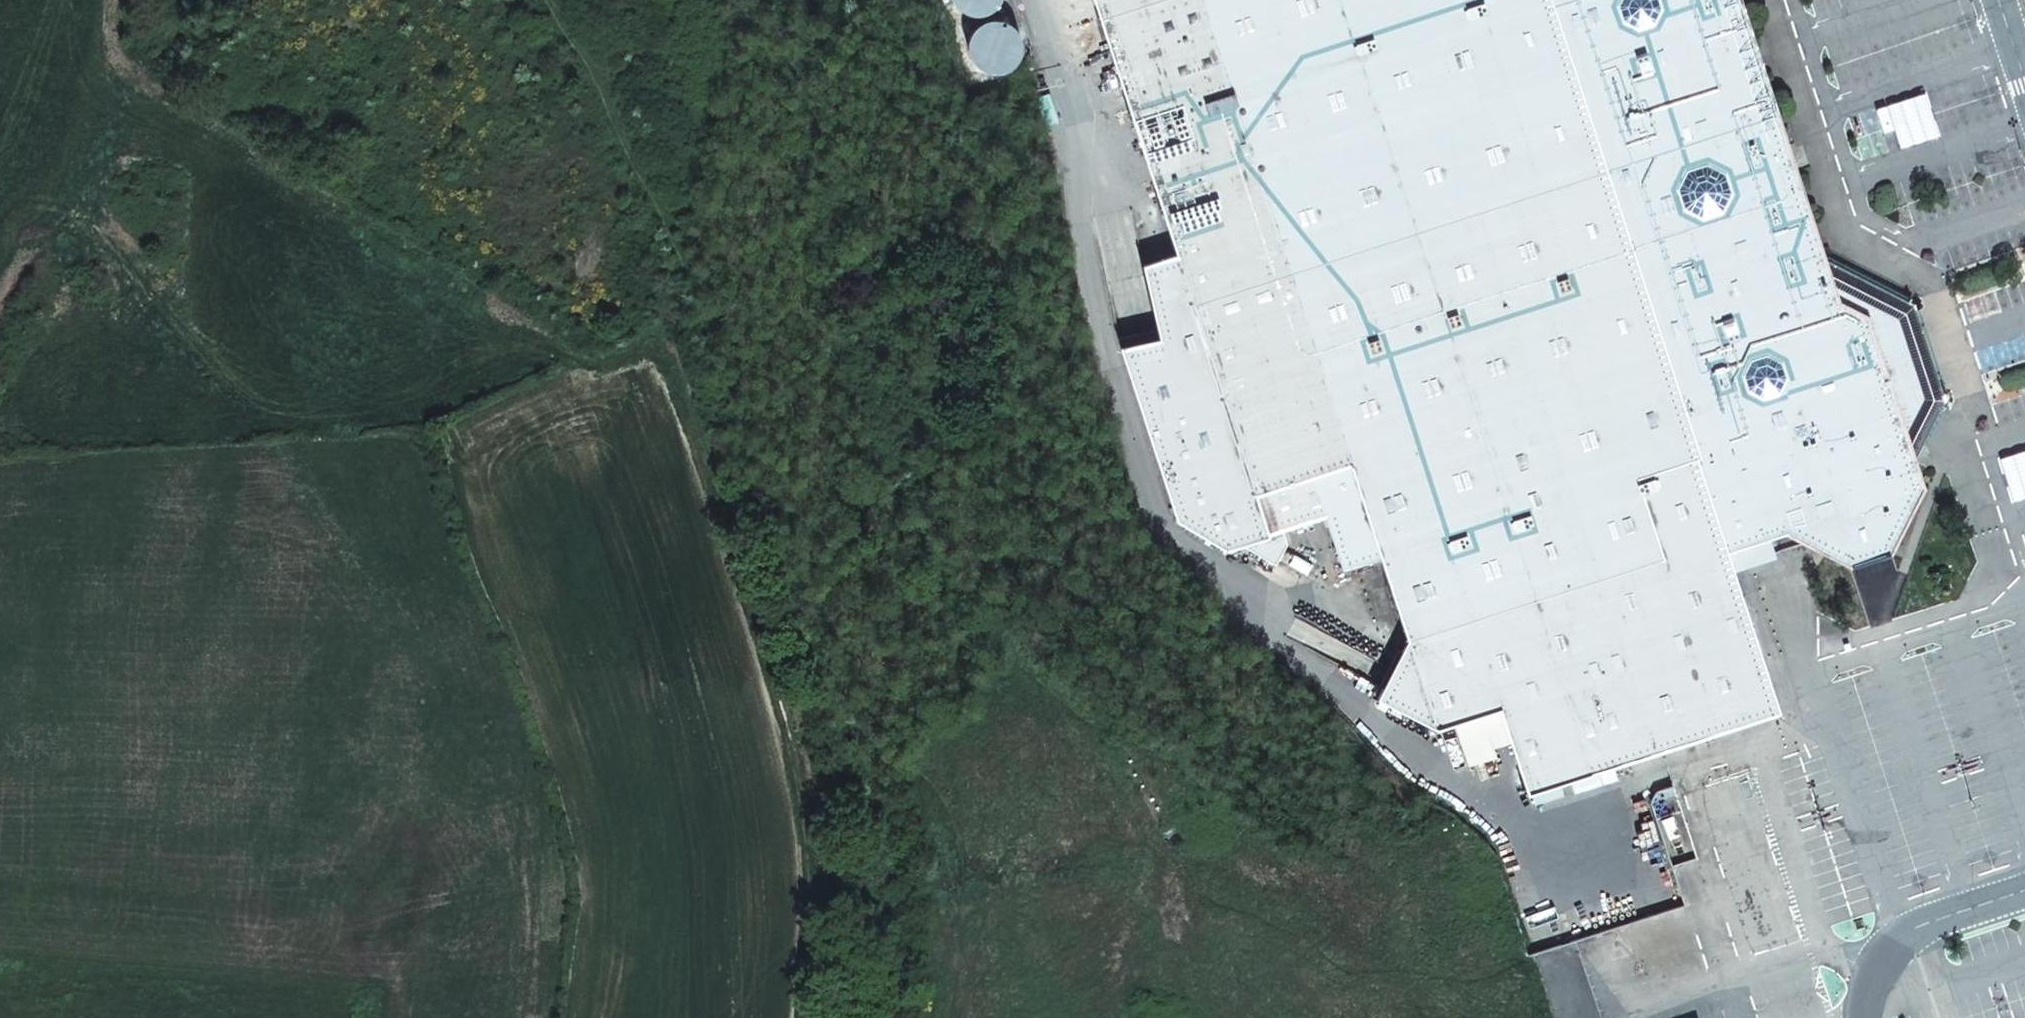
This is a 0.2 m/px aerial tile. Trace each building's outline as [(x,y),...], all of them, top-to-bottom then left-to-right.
[(1176,254),(1144,265),(1159,338),(1121,348),(1178,522),(1227,551),(1242,547),(1276,566),(1288,544),(1284,532),(1326,518),(1343,571),(1381,559),(1407,641),(1378,699),(1438,730),(1500,709),(1528,794),(1779,713),(1734,572),(1728,553),(1750,546),(1753,555),(1773,548),(1770,540),(1787,534),(1850,567),(1891,553),(1923,490),(1914,462),(1891,391),(1905,386),(1890,339),(1876,343),(1867,317),(1838,302),(1823,258),(1739,0),(1093,0),(1176,254)] [(1924,93),(1886,106),(1900,147),(1938,135),(1924,93)] [(1891,391),(1914,462),(1945,400),(1914,305),(1823,258),(1838,302),(1867,317),(1876,343),(1890,339),(1905,386),(1891,391)] [(2001,460),(2015,502),(2024,498),(2024,452),(2001,460)] [(1728,553),(1734,572),(1776,559),(1773,548),(1753,555),(1750,546),(1728,553)]
